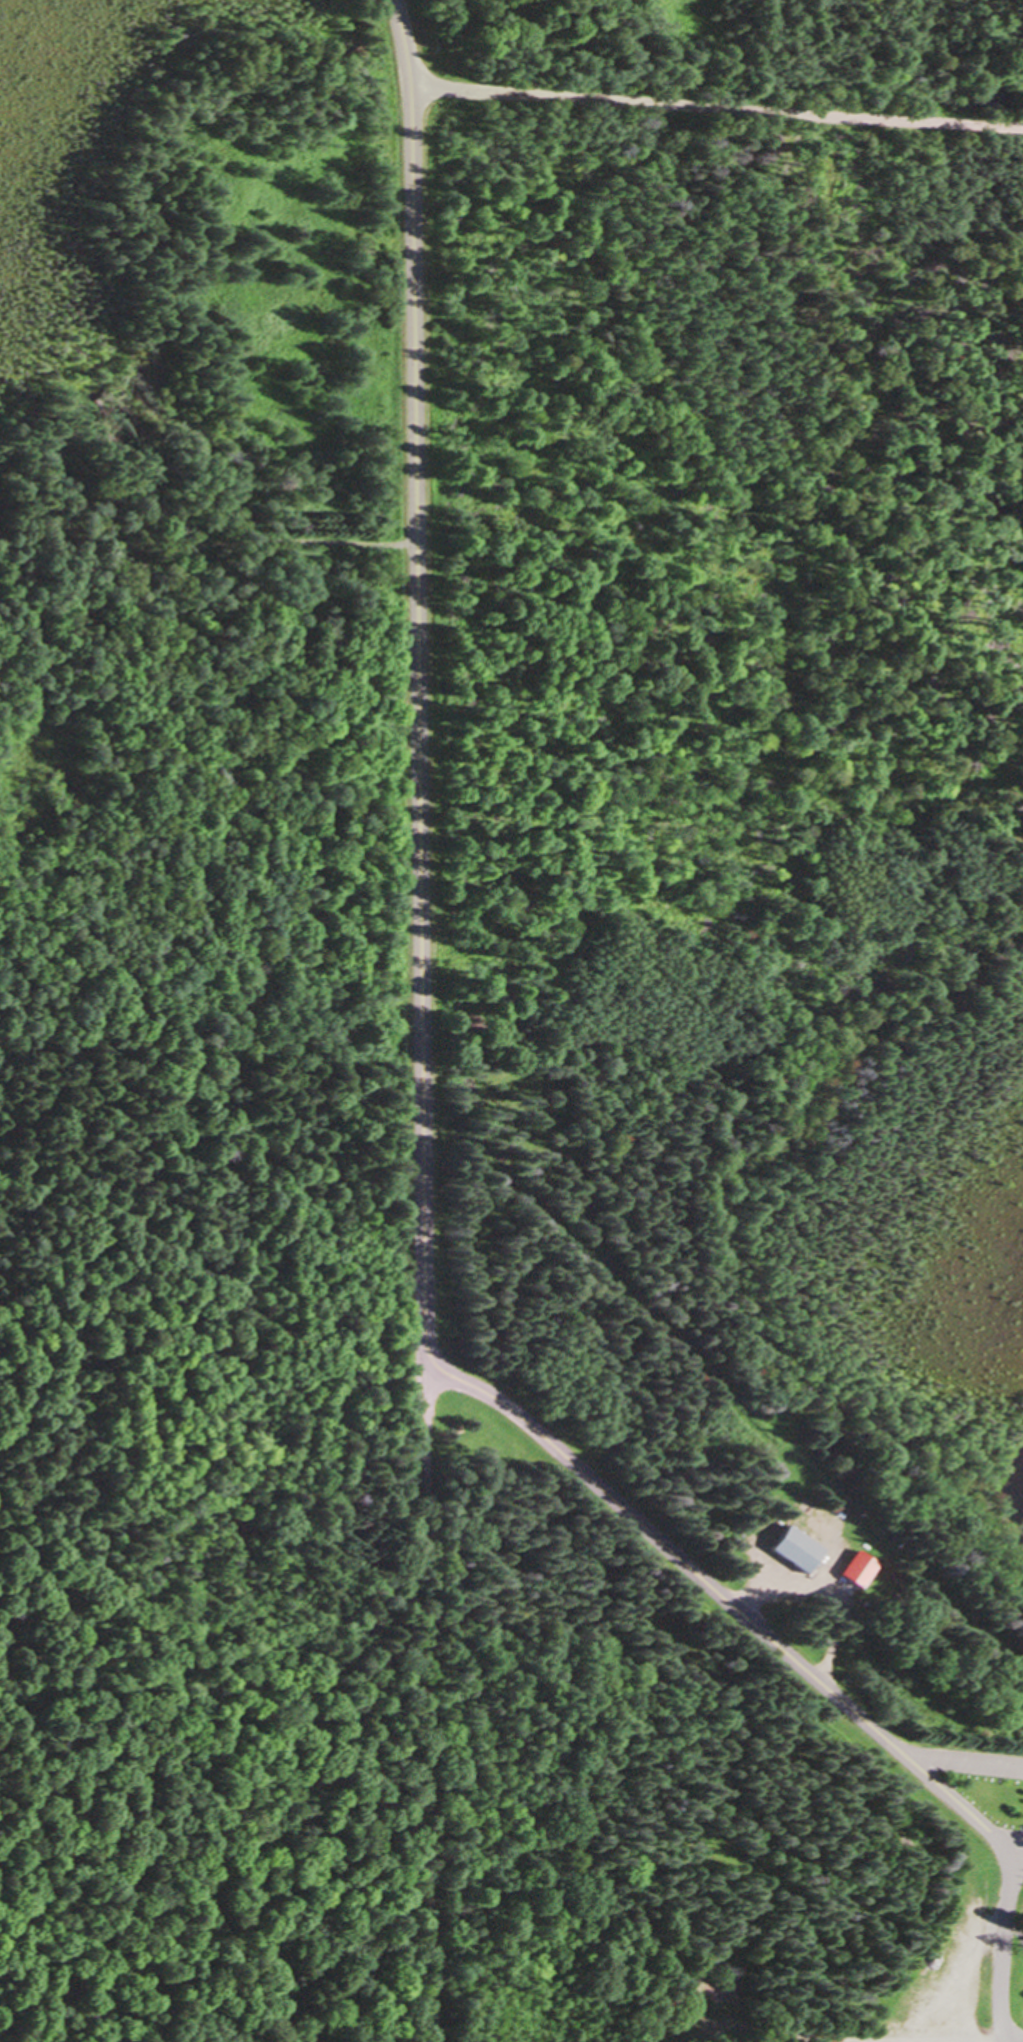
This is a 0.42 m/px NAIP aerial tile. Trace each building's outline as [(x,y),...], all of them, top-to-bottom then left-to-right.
[(848,1571),(845,1577),(850,1579),(853,1573),(861,1577),(867,1563),(847,1554),(841,1568),(848,1571)]
